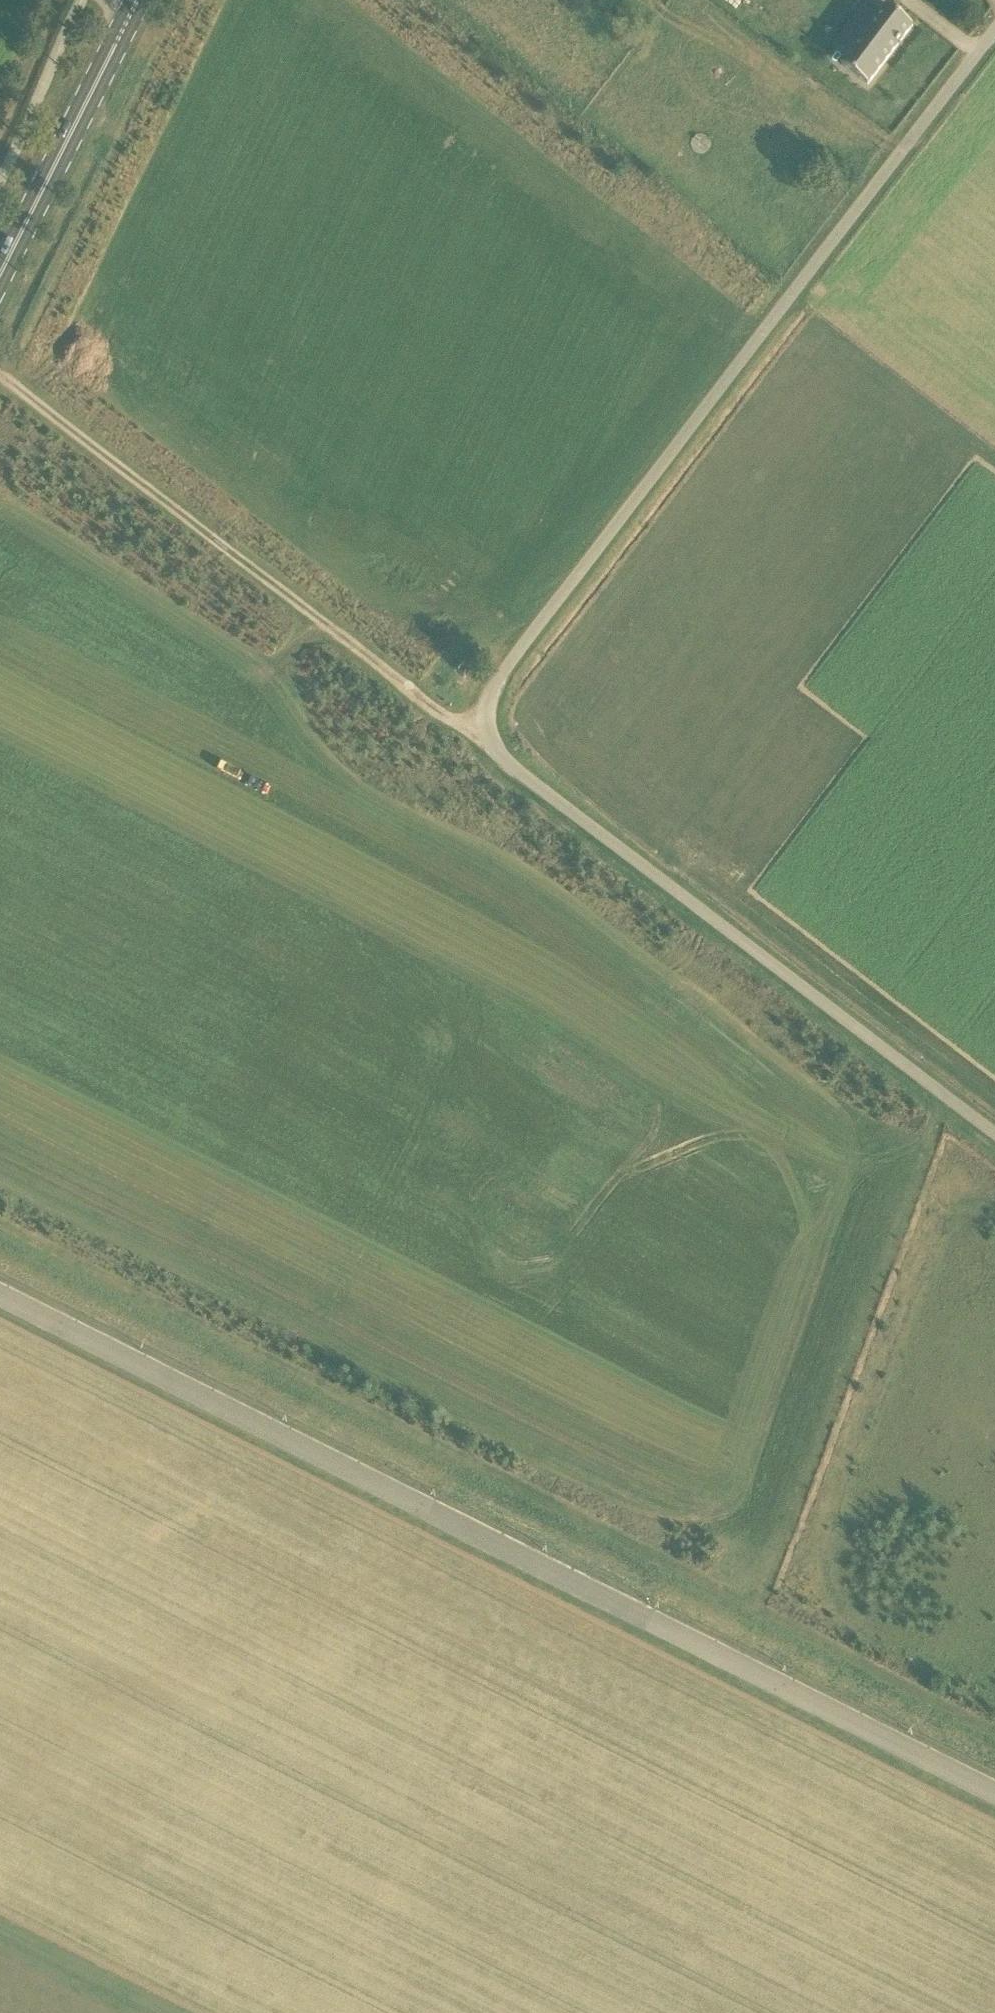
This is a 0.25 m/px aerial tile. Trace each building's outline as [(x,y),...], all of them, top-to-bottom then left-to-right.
[(869,84),(913,26),(886,5),(842,63),(869,84)]
